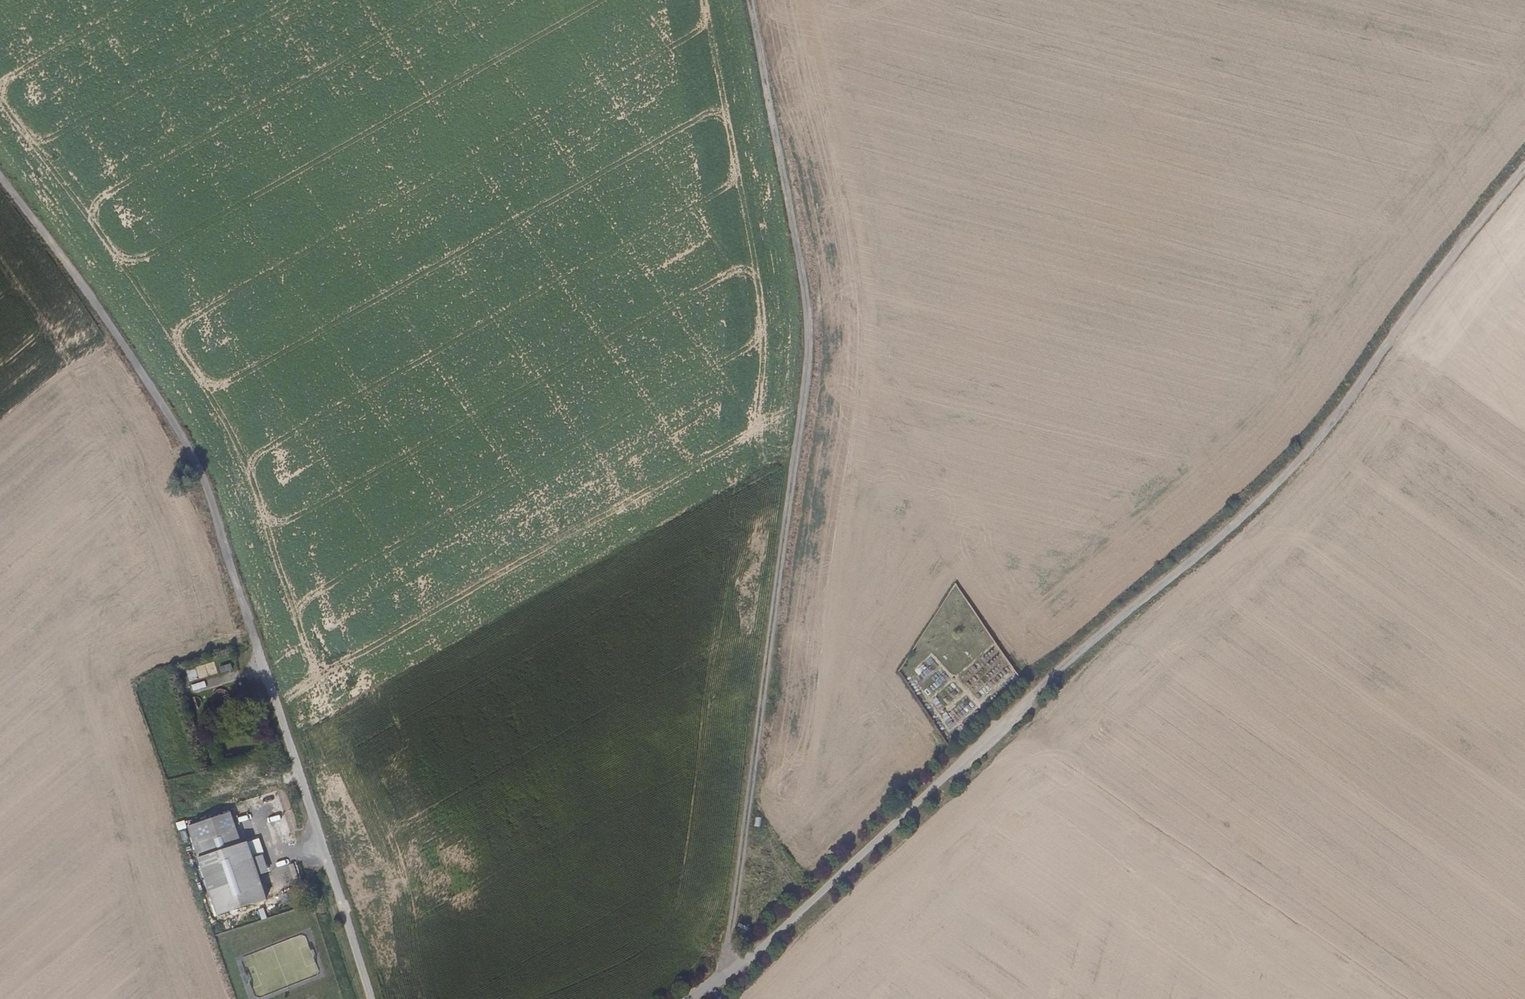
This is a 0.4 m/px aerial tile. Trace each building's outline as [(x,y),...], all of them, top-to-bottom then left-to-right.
[(231,814),(243,844),(249,842),(237,812),(231,814)] [(251,874),(245,857),(240,840),(234,841),(230,827),(193,839),(198,852),(192,855),(211,913),(259,898),(251,874)] [(256,853),(245,857),(251,874),(262,871),(256,853)] [(276,989),(319,974),(306,934),(267,947),(270,955),(253,960),(256,967),(267,963),(276,989)]
